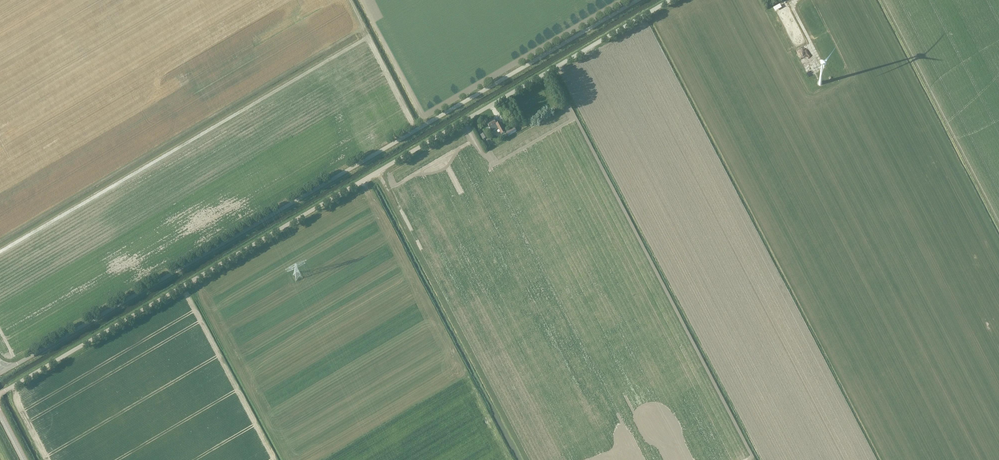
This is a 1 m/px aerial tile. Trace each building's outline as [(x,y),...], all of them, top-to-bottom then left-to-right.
[(798,50),(803,58),(806,55),(801,47),(798,50)] [(496,124),(494,122),(493,120),(487,123),(490,128),(489,128),(492,132),(498,128),(501,134),(505,132),(501,125),(500,122),(496,124)] [(516,131),(514,127),(505,132),(508,136),(516,131)]
